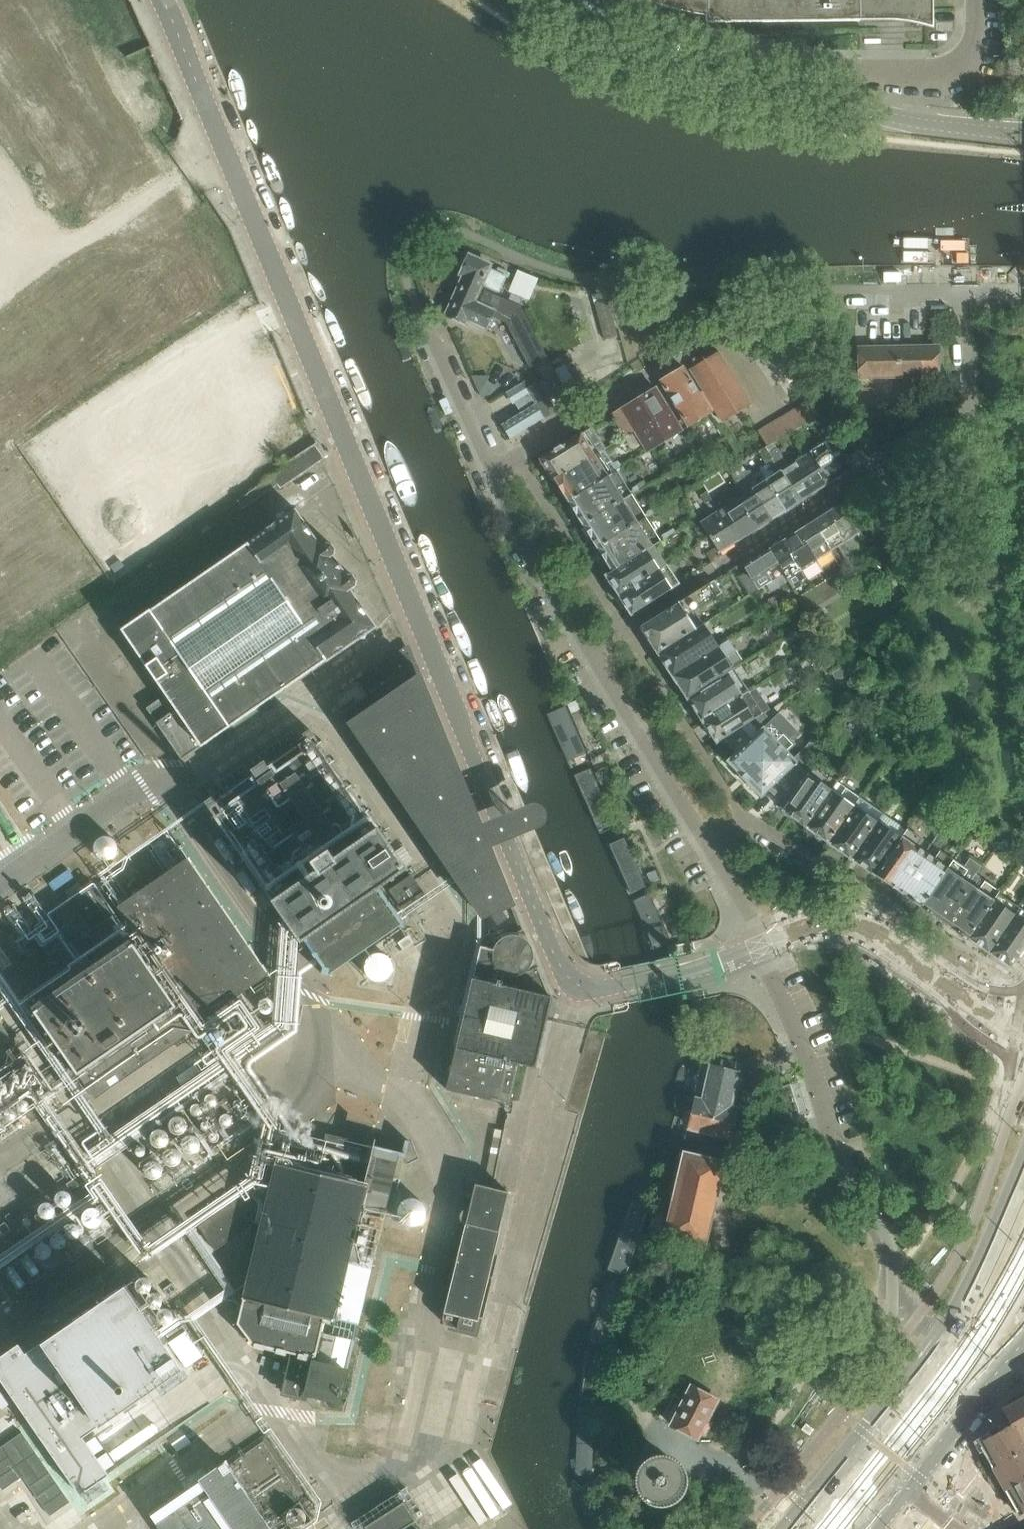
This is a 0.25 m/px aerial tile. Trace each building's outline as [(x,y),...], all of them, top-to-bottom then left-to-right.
[(650,2),(659,5),(668,8),(676,10),(685,12),(693,14),(705,16),(705,23),(860,21),(890,21),(896,21),(901,21),(912,23),(922,25),(927,26),(933,28),(933,13),(933,0),(645,0),(650,2)] [(465,276),(457,294),(472,301),(474,300),(479,288),(484,290),(486,286),(499,292),(506,277),(489,269),(490,265),(470,256),(461,275),(465,276)] [(483,294),(484,290),(479,288),(474,300),(472,301),(457,294),(456,294),(447,314),(466,323),(467,320),(485,328),(493,311),(488,309),(493,299),(483,294)] [(509,301),(520,305),(524,297),(513,292),(509,301)] [(595,303),(605,339),(617,336),(608,300),(595,303)] [(860,377),(938,376),(938,347),(899,348),(859,348),(860,377)] [(703,390),(698,393),(711,414),(715,411),(723,422),(752,404),(719,351),(690,369),(703,390)] [(683,368),(661,382),(689,427),(711,414),(698,393),(683,368)] [(542,376),(554,399),(566,392),(554,370),(542,376)] [(488,377),(472,377),(480,394),(488,377)] [(539,381),(526,389),(547,423),(560,416),(539,381)] [(522,384),(508,392),(514,402),(515,402),(522,412),(534,405),(522,384)] [(655,388),(612,414),(626,437),(634,432),(647,452),(682,431),(655,388)] [(810,401),(758,432),(768,447),(788,434),(819,416),(812,405),(810,401)] [(539,463),(539,466),(543,472),(545,473),(548,471),(554,481),(604,450),(605,449),(591,427),(578,436),(575,435),(570,438),(569,441),(540,459),(541,461),(539,463)] [(799,436),(829,482),(844,473),(844,472),(846,471),(846,470),(846,467),(846,463),(844,457),(843,451),(840,443),(840,440),(838,437),(836,433),(834,429),(836,433),(825,443),(817,448),(806,431),(799,435),(799,436)] [(802,457),(796,461),(815,491),(829,482),(799,436),(792,441),(802,457)] [(324,458),(315,445),(271,475),(280,488),(324,458)] [(815,491),(796,461),(788,466),(777,449),(770,453),(800,500),(815,491)] [(555,483),(554,485),(558,491),(561,492),(562,491),(563,491),(564,493),(564,494),(568,501),(569,500),(617,471),(604,450),(554,481),(555,483),(554,483),(555,483)] [(773,475),(767,480),(786,510),(800,500),(770,453),(772,457),(765,462),(773,475)] [(752,489),(738,465),(737,464),(729,469),(745,494),(737,498),(757,528),(771,519),(752,489)] [(631,495),(631,494),(632,493),(617,471),(569,500),(570,502),(569,503),(567,506),(573,515),(577,514),(578,515),(577,515),(583,524),(631,495)] [(712,477),(702,483),(707,491),(709,493),(718,487),(712,477)] [(767,480),(752,489),(771,519),(786,510),(767,480)] [(592,539),(598,548),(598,547),(646,518),(631,495),(583,524),(584,525),(584,526),(582,529),(587,538),(591,537),(592,537),(592,539)] [(737,498),(719,510),(738,540),(757,528),(737,498)] [(713,514),(700,522),(716,548),(719,552),(738,540),(719,510),(713,499),(706,503),(713,514)] [(843,504),(828,513),(852,553),(859,549),(852,538),(860,532),(843,504)] [(296,509),(121,630),(166,695),(147,708),(183,761),(376,627),(351,589),(354,587),(355,586),(356,585),(356,583),(356,582),(356,580),(355,578),(354,576),(353,576),(352,575),(351,575),(350,575),(348,575),(347,575),(345,572),(345,571),(344,571),(343,572),(335,560),(336,559),(336,558),(333,555),(334,553),(335,553),(335,551),(335,550),(335,548),(334,547),(334,546),(333,545),(331,544),(330,544),(328,543),(326,543),(325,544),(321,546),(296,509)] [(828,513),(813,522),(831,551),(837,547),(848,565),(856,560),(852,553),(828,513)] [(607,562),(612,571),(645,551),(646,552),(654,546),(653,546),(661,541),(646,518),(598,547),(599,549),(598,549),(596,553),(602,561),(606,561),(607,562)] [(813,522),(799,532),(823,571),(827,578),(835,573),(828,563),(835,559),(831,551),(813,522)] [(799,532),(784,541),(806,577),(808,581),(823,571),(799,532)] [(784,541),(769,550),(778,564),(777,565),(783,574),(788,581),(794,590),(803,584),(800,581),(806,577),(784,541)] [(716,548),(707,554),(712,563),(713,562),(719,552),(716,548)] [(769,550),(744,566),(748,572),(758,590),(778,577),(772,568),(777,565),(778,564),(769,550)] [(606,575),(605,575),(611,583),(618,595),(658,570),(646,552),(645,551),(612,571),(606,575)] [(626,606),(631,615),(670,590),(658,570),(618,595),(626,606)] [(748,572),(739,577),(750,595),(758,590),(748,572)] [(772,581),(767,585),(771,592),(788,581),(783,574),(772,581)] [(703,625),(702,625),(694,611),(717,597),(709,584),(640,627),(658,654),(703,625)] [(703,625),(658,654),(668,668),(667,669),(672,676),(725,642),(718,646),(704,624),(703,625)] [(725,642),(672,676),(677,683),(687,698),(733,669),(744,663),(729,639),(725,642)] [(409,660),(412,658),(408,648),(396,656),(331,701),(479,917),(512,904),(488,846),(415,666),(414,667),(413,665),(412,665),(410,662),(411,662),(409,660)] [(843,667),(833,674),(836,678),(841,679),(848,674),(843,667)] [(702,720),(701,720),(702,721),(747,691),(733,669),(687,698),(687,699),(693,707),(702,720)] [(863,685),(857,694),(862,699),(873,695),(863,685)] [(747,691),(702,721),(707,729),(717,743),(723,738),(764,714),(769,710),(754,687),(747,691)] [(581,709),(577,701),(568,705),(572,713),(581,709)] [(565,706),(548,714),(569,761),(587,753),(565,706)] [(793,760),(781,747),(789,740),(771,721),(764,714),(723,738),(737,752),(728,762),(761,796),(768,789),(782,803),(822,748),(814,740),(793,760)] [(291,920),(300,933),(299,934),(304,940),(307,938),(317,952),(316,952),(318,955),(319,955),(332,974),(407,922),(406,921),(407,920),(405,917),(404,918),(393,903),(394,902),(392,899),(391,900),(382,886),(409,867),(405,860),(404,861),(399,854),(400,853),(383,829),(386,827),(383,824),(381,826),(370,810),(373,808),(371,806),(370,805),(368,807),(353,786),(356,784),(354,781),(351,782),(336,761),(338,759),(336,756),(333,758),(323,742),(325,741),(323,737),(320,740),(311,728),(305,732),(304,733),(302,730),(303,730),(302,728),(290,736),(291,737),(285,741),(284,740),(282,742),(282,743),(276,747),(271,750),(272,750),(269,752),(268,752),(266,753),(263,749),(240,766),(243,770),(209,794),(213,799),(209,802),(216,812),(213,815),(215,818),(218,816),(228,831),(226,833),(228,836),(231,834),(246,856),(243,858),(245,861),(248,859),(263,881),(261,883),(263,886),(265,884),(276,900),(274,901),(276,905),(278,903),(290,920),(291,920)] [(805,826),(805,827),(806,827),(838,781),(814,765),(809,773),(783,811),(792,817),(805,826)] [(594,767),(578,774),(603,829),(618,822),(594,767)] [(828,842),(828,843),(861,797),(838,781),(806,827),(814,833),(815,833),(828,842)] [(851,858),(851,859),(883,813),(861,797),(828,843),(837,849),(851,858)] [(883,813),(851,859),(860,865),(875,875),(908,828),(907,828),(906,829),(883,813)] [(908,828),(875,875),(874,875),(891,886),(892,885),(900,891),(933,844),(924,838),(924,839),(908,828)] [(995,831),(988,842),(996,848),(997,847),(1003,837),(998,834),(995,831)] [(625,836),(608,843),(630,893),(646,886),(625,836)] [(1003,837),(997,847),(1004,852),(1010,844),(1011,843),(1003,837)] [(907,896),(906,897),(921,906),(921,907),(954,860),(939,850),(940,849),(933,844),(900,891),(907,896)] [(50,1030),(47,1032),(50,1036),(53,1034),(63,1049),(60,1051),(63,1054),(66,1052),(76,1067),(73,1069),(75,1073),(79,1071),(80,1073),(89,1067),(103,1088),(193,1026),(217,1060),(265,1028),(241,993),(271,971),(224,906),(189,856),(119,905),(141,937),(135,941),(96,884),(88,889),(87,889),(70,865),(55,875),(73,899),(53,913),(87,964),(29,1005),(32,1011),(36,1008),(37,1009),(33,1012),(36,1016),(39,1013),(50,1030)] [(977,875),(983,867),(969,858),(963,867),(954,860),(921,907),(936,917),(944,922),(977,875)] [(414,874),(393,888),(410,912),(431,898),(414,874)] [(998,894),(1000,891),(977,875),(944,922),(952,928),(967,938),(998,894)] [(650,893),(634,900),(653,946),(669,940),(650,893)] [(998,894),(967,938),(975,943),(989,952),(1019,909),(998,894)] [(989,952),(1003,962),(1002,962),(1010,967),(1023,947),(1023,912),(1019,909),(989,952)] [(546,1020),(552,996),(550,996),(544,981),(538,967),(538,968),(536,963),(524,934),(489,948),(480,946),(446,1089),(509,1104),(519,1063),(535,1067),(546,1020)] [(407,935),(396,943),(400,950),(412,942),(407,935)] [(26,1056),(0,1018),(0,1071),(14,1061),(15,1063),(26,1056)] [(711,1067),(703,1101),(716,1104),(729,1107),(737,1073),(711,1067)] [(799,1114),(790,1084),(780,1087),(778,1081),(769,1084),(781,1119),(785,1118),(799,1114)] [(696,1100),(690,1128),(729,1137),(736,1109),(729,1107),(716,1104),(703,1101),(696,1100)] [(342,1403),(401,1152),(326,1134),(320,1159),(280,1149),(276,1163),(275,1163),(274,1166),(276,1166),(272,1182),(271,1182),(270,1186),(271,1186),(267,1201),(266,1201),(265,1205),(266,1205),(262,1220),(261,1220),(261,1224),(258,1239),(257,1239),(256,1242),(257,1243),(253,1258),(252,1257),(251,1261),(252,1261),(249,1275),(248,1275),(247,1279),(248,1279),(244,1294),(243,1294),(243,1297),(237,1314),(235,1324),(250,1345),(251,1345),(250,1348),(290,1357),(281,1395),(303,1401),(305,1394),(342,1403)] [(684,1153),(665,1235),(705,1244),(724,1162),(684,1153)] [(452,1327),(470,1332),(470,1335),(480,1337),(484,1320),(481,1320),(506,1217),(505,1217),(511,1193),(496,1189),(496,1188),(476,1183),(476,1186),(477,1186),(472,1210),(465,1208),(461,1223),(468,1225),(446,1317),(446,1319),(446,1320),(446,1321),(446,1322),(447,1324),(448,1325),(449,1326),(451,1327),(452,1327)] [(653,1204),(637,1199),(611,1272),(627,1278),(653,1204)] [(236,1200),(198,1226),(215,1250),(253,1224),(236,1200)] [(11,1298),(0,1283),(0,1306),(11,1298)] [(0,1369),(0,1382),(77,1494),(106,1474),(80,1437),(181,1367),(123,1284),(0,1369)] [(666,1354),(665,1364),(666,1373),(668,1381),(671,1389),(676,1397),(682,1403),(680,1407),(676,1405),(670,1416),(674,1418),(671,1424),(697,1438),(701,1432),(704,1434),(707,1429),(708,1427),(710,1423),(708,1421),(706,1421),(708,1418),(708,1417),(718,1418),(727,1417),(737,1415),(745,1411),(753,1406),(760,1399),(766,1391),(770,1382),(772,1373),(773,1364),(772,1354),(769,1344),(765,1335),(759,1327),(752,1321),(743,1315),(734,1312),(724,1310),(714,1310),(704,1312),(695,1315),(687,1321),(679,1327),(673,1335),(669,1344),(666,1354)] [(980,1446),(993,1470),(988,1473),(988,1476),(988,1479),(988,1482),(990,1485),(992,1487),(995,1488),(997,1490),(1003,1487),(1018,1515),(1023,1512),(1023,1445),(1022,1442),(1023,1441),(1023,1396),(1006,1406),(1006,1407),(1004,1413),(1010,1424),(982,1440),(978,1442),(980,1446)] [(597,1407),(581,1406),(577,1475),(594,1476),(597,1407)] [(70,1502),(22,1432),(0,1447),(0,1486),(3,1490),(23,1476),(50,1516),(70,1502)] [(315,1521),(297,1496),(304,1491),(264,1433),(226,1459),(227,1460),(225,1461),(149,1514),(159,1528),(304,1528),(315,1521)] [(638,1477),(638,1478),(638,1479),(638,1480),(638,1481),(638,1482),(639,1483),(639,1484),(639,1485),(639,1486),(640,1486),(640,1487),(640,1488),(641,1488),(641,1489),(642,1490),(642,1491),(643,1491),(643,1492),(644,1492),(644,1493),(645,1494),(646,1495),(647,1495),(647,1496),(648,1496),(648,1497),(649,1497),(650,1497),(650,1498),(651,1498),(652,1498),(652,1499),(653,1499),(654,1499),(655,1499),(655,1500),(656,1500),(657,1500),(658,1500),(659,1500),(660,1500),(661,1500),(662,1500),(663,1500),(664,1500),(665,1500),(666,1500),(666,1499),(667,1499),(668,1499),(669,1499),(669,1498),(670,1498),(671,1498),(671,1497),(672,1497),(673,1497),(673,1496),(674,1496),(674,1495),(675,1495),(675,1494),(676,1494),(677,1493),(678,1492),(678,1491),(679,1491),(679,1490),(680,1489),(680,1488),(681,1488),(681,1487),(681,1486),(682,1486),(682,1485),(682,1484),(682,1483),(683,1482),(683,1481),(683,1480),(683,1479),(683,1478),(683,1477),(683,1476),(683,1475),(683,1474),(683,1473),(682,1473),(682,1472),(682,1471),(682,1470),(681,1469),(681,1468),(680,1467),(680,1466),(679,1465),(679,1464),(678,1464),(678,1463),(677,1463),(677,1462),(676,1462),(676,1461),(675,1461),(675,1460),(674,1460),(674,1459),(673,1459),(672,1458),(671,1458),(670,1457),(669,1457),(668,1457),(668,1456),(667,1456),(666,1456),(665,1456),(665,1455),(664,1455),(663,1455),(662,1455),(661,1455),(660,1455),(659,1455),(658,1455),(657,1455),(656,1455),(656,1456),(655,1456),(654,1456),(653,1456),(652,1457),(651,1457),(650,1457),(650,1458),(649,1458),(648,1459),(647,1459),(647,1460),(646,1460),(646,1461),(645,1461),(645,1462),(644,1462),(644,1463),(643,1463),(643,1464),(642,1464),(642,1465),(641,1466),(641,1467),(640,1467),(640,1468),(640,1469),(639,1470),(639,1471),(639,1472),(639,1473),(638,1473),(638,1474),(638,1475),(638,1476),(638,1477)] [(619,1497),(609,1499),(613,1511),(622,1509),(619,1497)] [(416,1520),(402,1498),(400,1499),(402,1502),(366,1525),(369,1528),(421,1528),(416,1520)]
